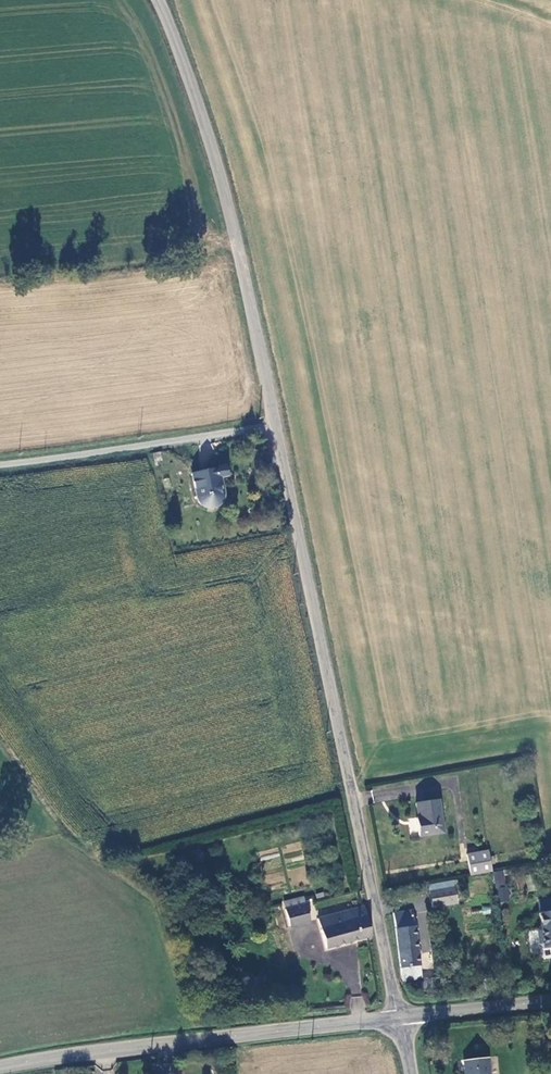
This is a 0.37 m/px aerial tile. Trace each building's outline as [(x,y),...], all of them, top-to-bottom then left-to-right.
[(225,483),(223,476),(235,473),(232,464),(198,472),(202,491),(207,501),(213,505),(227,503),(231,493),(228,482),(225,483)] [(446,830),(441,799),(418,802),(419,814),(417,814),(419,834),(446,830)] [(467,874),(489,871),(485,847),(464,851),(467,874)] [(506,870),(495,871),(497,902),(508,902),(506,870)] [(457,880),(429,883),(431,907),(459,904),(457,880)] [(550,909),(550,898),(539,898),(539,910),(550,909)] [(291,922),(310,917),(306,901),(288,905),(291,922)] [(326,947),(371,937),(363,906),(318,918),(326,947)] [(392,912),(400,978),(419,976),(412,910),(392,912)] [(537,914),(540,925),(536,933),(539,946),(544,949),(550,948),(550,912),(537,914)] [(502,1054),(476,1057),(479,1073),(504,1073),(502,1054)]
